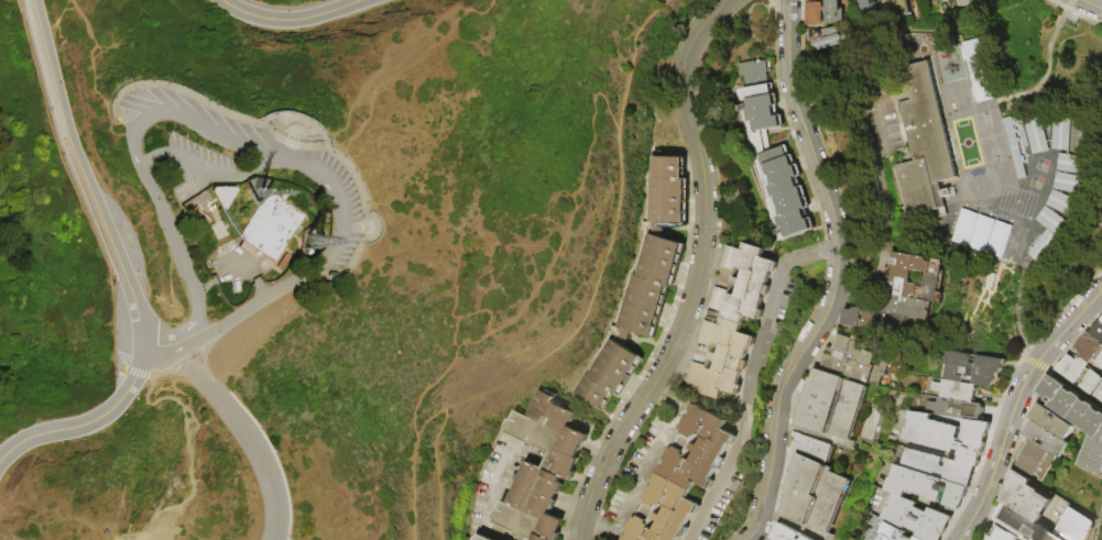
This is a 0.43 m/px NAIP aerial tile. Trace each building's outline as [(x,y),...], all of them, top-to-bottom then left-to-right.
[(828,0),(840,0),(840,15),(845,15),(845,24),(828,24),(828,0)] [(877,3),(895,0),(895,1),(898,0),(901,10),(901,9),(902,13),(897,14),(898,16),(880,20),(880,22),(862,25),(859,9),(860,9),(858,0),(870,0),(871,5),(877,4),(877,3)] [(961,9),(959,0),(982,0),(983,2),(961,9)] [(808,3),(823,3),(825,26),(808,26),(808,3)] [(917,19),(914,8),(919,5),(923,16),(917,19)] [(816,33),(840,27),(844,46),(820,52),(816,33)] [(961,42),(974,103),(993,99),(980,38),(961,42)] [(930,59),(959,179),(940,184),(942,191),(956,188),(958,196),(945,199),(948,218),(927,222),(925,213),(909,218),(897,166),(915,163),(901,104),(914,101),(906,66),(930,59)] [(746,86),(745,76),(741,77),(739,65),(756,62),(756,65),(771,62),(773,71),(768,73),(771,81),(761,84),(761,87),(774,85),(776,97),(777,96),(779,107),(778,107),(781,118),(785,117),(787,128),(749,134),(744,113),(744,112),(738,113),(737,108),(749,106),(748,101),(745,101),(743,90),(748,89),(746,86)] [(981,111),(997,108),(1006,141),(989,145),(981,111)] [(1057,117),(1074,118),(1073,152),(1056,151),(1057,117)] [(1006,120),(1015,119),(1016,123),(1018,123),(1018,126),(1017,126),(1017,131),(1019,130),(1021,134),(1018,134),(1019,139),(1022,139),(1023,143),(1021,143),(1024,157),(1026,157),(1027,164),(1026,164),(1029,179),(1021,181),(1006,120)] [(1027,122),(1044,119),(1052,152),(1036,155),(1027,122)] [(990,147),(1006,142),(1016,175),(999,179),(990,147)] [(787,240),(784,230),(783,230),(778,219),(783,217),(776,197),(773,198),(768,187),(773,185),(770,176),(768,176),(764,164),(793,154),(798,166),(799,166),(803,175),(798,177),(801,188),(804,187),(811,207),(807,209),(811,220),(812,219),(817,229),(787,240)] [(1062,155),(1090,158),(1088,176),(1060,172),(1062,155)] [(656,157),(688,158),(688,179),(690,179),(689,225),(666,224),(666,233),(656,232),(656,230),(654,230),(654,224),(652,223),(653,179),(655,179),(656,157)] [(1059,174),(1087,179),(1083,196),(1056,190),(1059,174)] [(268,190),(236,236),(241,241),(237,245),(248,253),(251,247),(272,262),(304,216),(268,190)] [(1057,191),(1082,202),(1076,219),(1049,207),(1057,191)] [(1065,240),(1038,221),(1049,207),(1074,225),(1065,240)] [(960,212),(976,218),(967,247),(950,242),(960,212)] [(319,248),(313,228),(296,232),(302,252),(319,248)] [(1044,265),(1032,255),(1050,231),(1063,241),(1044,265)] [(976,233),(1008,243),(1004,260),(971,250),(976,233)] [(651,234),(688,245),(675,288),(672,287),(655,340),(619,329),(635,276),(639,277),(651,234)] [(762,321),(746,318),(745,321),(720,315),(721,311),(711,309),(717,287),(733,291),(738,271),(724,267),(730,247),(743,251),(744,244),(766,250),(764,260),(779,263),(777,274),(772,273),(768,287),(772,287),(770,297),(765,296),(762,311),(764,311),(762,321)] [(894,252),(945,261),(943,272),(946,273),(942,294),(945,294),(943,305),(932,302),(887,295),(890,276),(893,276),(894,271),(891,271),(894,252)] [(932,302),(931,312),(932,312),(931,321),(913,318),(886,313),(884,313),(887,295),(932,302)] [(863,329),(844,327),(845,318),(844,317),(845,311),(847,311),(848,310),(855,311),(859,308),(866,309),(863,329)] [(877,315),(883,312),(886,316),(886,313),(913,318),(909,338),(883,333),(884,324),(880,326),(876,321),(877,315)] [(745,321),(743,334),(757,338),(755,349),(750,348),(746,362),(749,363),(746,372),(743,371),(739,387),(742,388),(740,397),(724,393),(722,400),(700,395),(702,388),(690,385),(696,362),(710,366),(716,345),(702,342),(708,321),(718,324),(718,322),(709,320),(711,313),(720,315),(745,321)] [(1094,335),(1101,341),(1101,367),(1098,364),(1099,363),(1095,361),(1092,365),(1081,357),(1084,353),(1077,349),(1089,332),(1094,335)] [(876,367),(877,367),(872,385),(822,368),(827,354),(832,356),(833,353),(839,334),(881,348),(879,354),(880,355),(876,367)] [(613,340),(645,360),(622,397),(617,394),(605,412),(577,396),(589,375),(591,377),(613,340)] [(950,351),(974,355),(973,364),(978,364),(979,355),(1010,361),(1008,367),(1006,367),(1005,375),(1002,375),(1002,381),(997,381),(997,386),(994,386),(994,388),(979,386),(975,385),(975,382),(964,379),(964,384),(946,381),(948,366),(946,365),(947,356),(950,357),(950,351)] [(1093,370),(1101,377),(1101,402),(1094,397),(1080,387),(1057,371),(1061,363),(1063,364),(1070,355),(1079,361),(1081,357),(1092,365),(1089,370),(1092,372),(1093,370)] [(818,368),(847,378),(847,381),(872,388),(854,442),(858,443),(854,452),(836,445),(801,434),(804,429),(796,427),(812,377),(815,378),(818,368)] [(1095,409),(1101,413),(1101,475),(1080,466),(1092,436),(1050,407),(1051,405),(1046,401),(1047,398),(1039,393),(1051,375),(1069,387),(1067,389),(1074,395),(1076,393),(1084,399),(1083,400),(1089,405),(1091,403),(1096,407),(1095,409)] [(979,386),(975,404),(973,404),(941,398),(942,394),(932,392),(934,383),(943,385),(945,381),(946,381),(964,384),(975,385),(979,386)] [(561,535),(559,539),(534,539),(527,537),(526,539),(516,536),(517,532),(495,524),(497,520),(495,519),(499,510),(501,511),(505,502),(511,504),(513,499),(528,462),(550,471),(557,455),(537,447),(537,449),(530,445),(531,443),(506,433),(509,430),(505,429),(510,419),(512,420),(516,411),(528,417),(539,390),(557,398),(555,404),(578,414),(572,428),(590,436),(587,445),(585,444),(579,459),(582,461),(574,481),(565,477),(563,484),(566,485),(561,495),(560,494),(552,515),(566,521),(560,535),(561,535)] [(973,404),(971,422),(967,421),(937,417),(937,412),(927,411),(929,403),(938,404),(939,398),(941,398),(973,404)] [(695,405),(729,422),(724,430),(740,438),(734,447),(731,444),(723,458),(728,460),(723,469),(719,466),(712,481),(717,483),(712,492),(697,483),(692,492),(658,474),(663,466),(663,467),(665,467),(667,462),(666,461),(673,449),(675,450),(677,448),(688,453),(695,440),(684,434),(685,432),(681,430),(689,417),(691,418),(694,412),(691,411),(695,405)] [(1032,419),(1040,405),(1077,427),(1068,441),(1034,420),(1032,419)] [(904,440),(912,412),(932,416),(931,420),(964,429),(967,421),(971,422),(993,423),(991,434),(989,434),(986,442),(989,443),(986,450),(983,450),(981,461),(904,440)] [(1073,444),(1063,460),(1060,456),(1033,441),(1025,436),(1034,420),(1068,441),(1073,444)] [(836,445),(834,448),(838,449),(832,465),(800,455),(793,453),(794,452),(792,451),(795,442),(796,442),(798,439),(793,437),(795,432),(801,434),(836,445)] [(1060,456),(1045,483),(1029,473),(1017,466),(1022,460),(1018,458),(1028,442),(1032,443),(1033,441),(1060,456)] [(908,449),(945,459),(942,466),(948,467),(950,460),(976,466),(971,487),(946,481),(947,476),(937,474),(936,477),(903,470),(908,449)] [(831,535),(829,538),(782,517),(787,504),(786,503),(788,497),(787,496),(789,491),(788,489),(795,473),(794,473),(800,455),(834,470),(833,473),(853,481),(831,535)] [(1029,473),(1027,477),(1034,482),(1032,485),(1058,500),(1041,527),(1036,524),(1010,507),(1003,503),(1008,494),(1006,493),(1014,480),(1011,477),(1017,466),(1029,473)] [(971,487),(971,489),(970,488),(965,506),(963,505),(962,510),(946,507),(947,505),(931,500),(931,498),(907,492),(906,498),(895,494),(887,492),(890,478),(894,480),(897,467),(903,470),(936,477),(946,481),(971,487)] [(681,539),(625,539),(626,536),(629,537),(631,531),(630,530),(636,518),(640,519),(641,517),(650,521),(648,525),(651,526),(661,506),(657,505),(656,508),(647,503),(648,502),(645,499),(653,486),(654,487),(657,482),(655,481),(658,474),(692,492),(688,500),(703,508),(699,516),(695,514),(688,526),(687,525),(686,527),(690,529),(686,538),(681,536),(680,538),(681,539)] [(956,517),(944,539),(923,539),(918,538),(920,533),(907,527),(905,531),(882,520),(895,494),(906,498),(919,504),(917,509),(929,514),(931,508),(956,517)] [(1041,527),(1064,539),(1034,539),(1026,535),(1018,530),(1017,532),(1001,522),(1010,507),(1036,524),(1041,527)] [(1099,525),(1092,539),(1070,539),(1058,532),(1073,508),(1099,525)] [(907,537),(916,539),(874,539),(873,539),(877,529),(876,528),(881,519),(882,520),(905,531),(908,533),(907,537)] [(1017,532),(1030,539),(996,539),(991,537),(997,526),(995,525),(997,520),(1001,522),(1017,532)] [(803,535),(799,539),(775,539),(773,539),(781,524),(803,535)]
